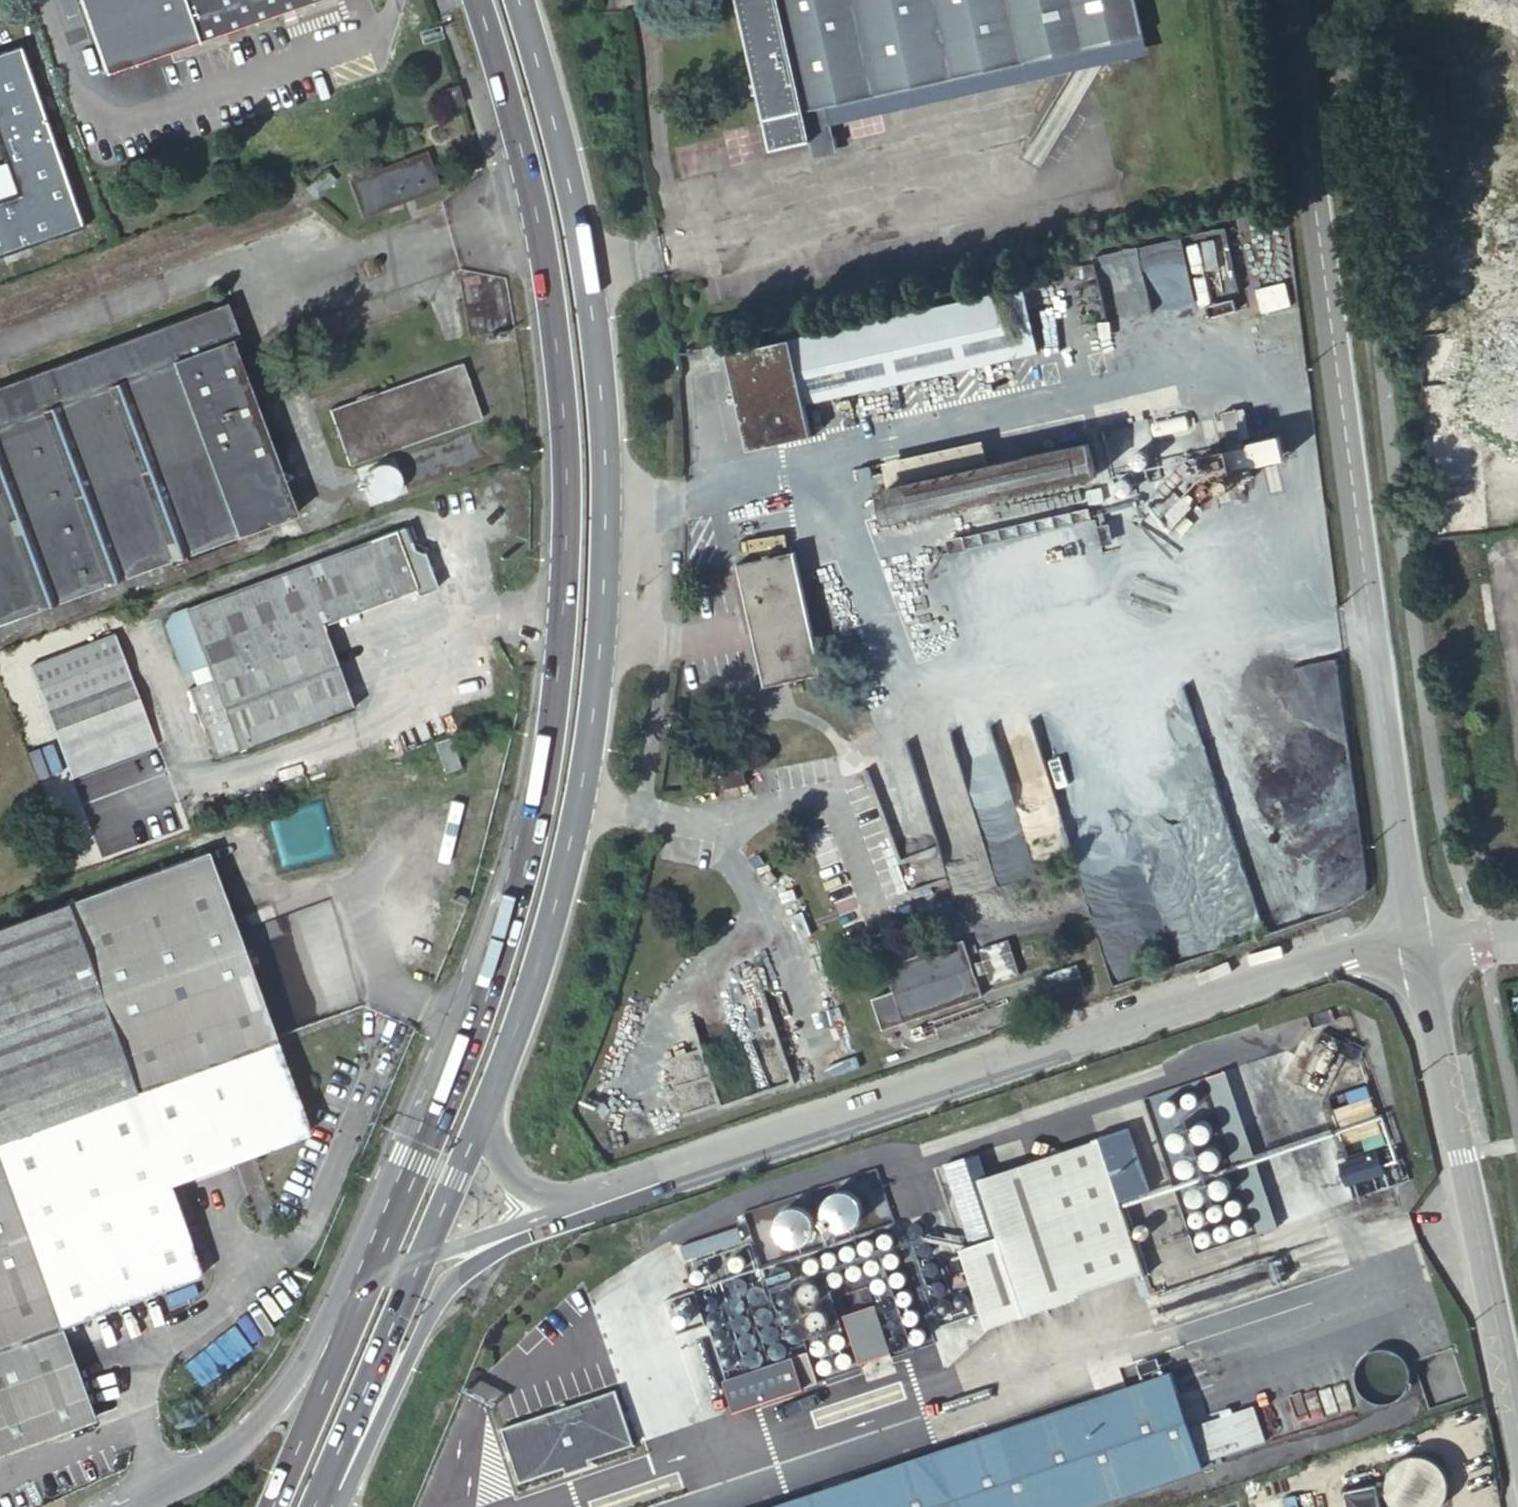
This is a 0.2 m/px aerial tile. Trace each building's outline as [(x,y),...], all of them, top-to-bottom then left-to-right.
[(105,77),(159,58),(328,0),(78,0),(105,77)] [(1128,0),(738,0),(771,149),(810,141),(804,112),(1137,39),(1128,0)] [(20,51),(0,58),(0,154),(17,203),(0,208),(0,258),(81,231),(20,51)] [(450,109),(464,104),(458,85),(444,90),(450,109)] [(429,154),(355,179),(366,213),(440,188),(429,154)] [(335,179),(327,170),(308,186),(316,196),(335,179)] [(1227,234),(1095,254),(1104,317),(1127,313),(1126,308),(1236,292),(1227,234)] [(1038,352),(1024,291),(730,355),(750,448),(814,434),(807,403),(1038,352)] [(221,308),(0,390),(0,627),(298,517),(221,308)] [(481,420),(462,363),(329,408),(349,465),(481,420)] [(1176,429),(1171,406),(1143,412),(1148,435),(1176,429)] [(1148,472),(1136,415),(1089,426),(1102,492),(1142,483),(1148,472)] [(1085,469),(1078,437),(882,483),(890,516),(1085,469)] [(1287,463),(1285,445),(1253,448),(1255,466),(1287,463)] [(212,680),(241,752),(354,711),(320,622),(416,585),(419,592),(438,583),(426,553),(412,551),(405,528),(188,607),(198,635),(208,665),(212,680)] [(824,673),(796,552),(737,566),(765,687),(824,673)] [(161,746),(118,632),(34,664),(77,778),(161,746)] [(208,665),(198,635),(175,643),(187,673),(208,665)] [(218,761),(241,752),(212,680),(192,689),(218,761)] [(460,765),(449,734),(436,739),(433,740),(445,770),(460,765)] [(750,783),(746,762),(719,768),(723,788),(750,783)] [(930,808),(951,893),(1072,863),(1055,795),(1015,805),(1011,787),(986,793),(986,794),(930,808)] [(276,1035),(206,848),(0,924),(0,1139),(276,1035)] [(968,941),(890,967),(899,992),(877,999),(888,1031),(987,998),(980,978),(992,974),(996,986),(1024,976),(1013,942),(984,951),(988,962),(976,966),(968,941)] [(1076,965),(1038,979),(1045,1002),(1084,989),(1076,965)] [(276,1035),(0,1139),(0,1162),(59,1326),(152,1291),(202,1271),(169,1182),(258,1148),(311,1127),(276,1035)] [(1366,1088),(1332,1099),(1340,1125),(1374,1114),(1366,1088)] [(1288,1238),(1240,1092),(1221,1098),(1269,1244),(1288,1238)] [(1379,1121),(1343,1130),(1348,1155),(1385,1146),(1379,1121)] [(1131,1130),(1101,1140),(1121,1199),(1151,1189),(1131,1130)] [(1136,1259),(1097,1142),(1002,1174),(1021,1233),(1041,1291),(1136,1259)] [(1378,1151),(1342,1163),(1353,1196),(1389,1184),(1378,1151)] [(971,1245),(1004,1234),(986,1179),(979,1159),(946,1170),(971,1245)] [(90,1415),(59,1326),(0,1162),(0,1449),(90,1415)] [(965,1247),(967,1252),(1021,1233),(1002,1174),(986,1179),(1004,1234),(971,1245),(965,1247)] [(1380,1209),(1378,1211),(1376,1213),(1375,1216),(1376,1219),(1378,1221),(1380,1223),(1383,1223),(1386,1222),(1388,1220),(1389,1217),(1389,1214),(1388,1212),(1386,1210),(1383,1209),(1380,1209)] [(1359,1218),(1357,1221),(1357,1224),(1358,1227),(1361,1229),(1364,1230),(1367,1230),(1369,1228),(1371,1225),(1371,1222),(1370,1219),(1368,1217),(1365,1216),(1361,1216),(1359,1218)] [(1041,1291),(1021,1233),(967,1252),(992,1327),(1047,1308),(1041,1291)] [(860,1366),(892,1354),(875,1305),(842,1316),(860,1366)] [(1395,1353),(1367,1367),(1379,1391),(1407,1376),(1395,1353)] [(796,1361),(726,1377),(733,1411),(804,1394),(796,1361)] [(1208,1465),(1178,1377),(791,1506),(1084,1506),(1208,1465)] [(619,1392),(504,1431),(521,1482),(637,1444),(619,1392)] [(1385,1501),(1395,1506),(1434,1506),(1449,1482),(1410,1459),(1385,1501)] [(1347,1494),(1350,1506),(1381,1506),(1376,1487),(1347,1494)]
